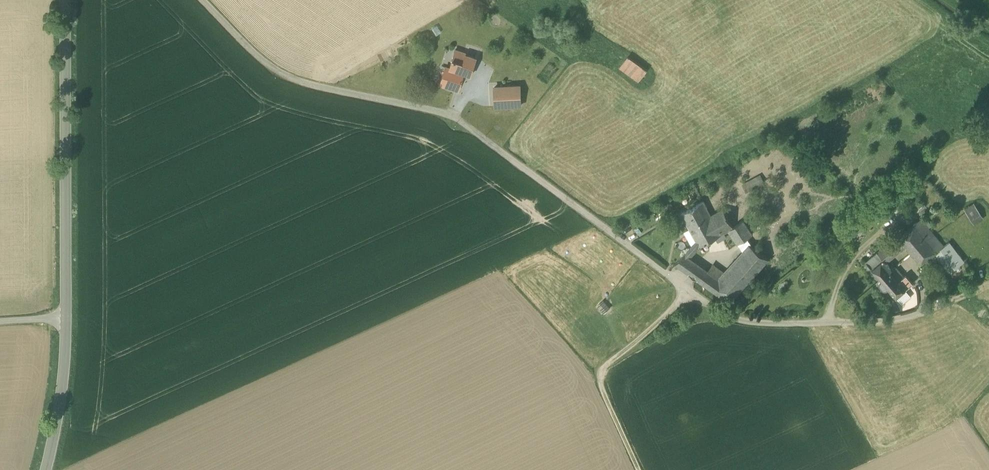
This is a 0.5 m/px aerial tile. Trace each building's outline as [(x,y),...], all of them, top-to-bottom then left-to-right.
[(455,50),(449,68),(445,67),(439,85),(457,91),(463,73),(470,76),(476,58),(466,55),(466,54),(455,50)] [(647,70),(628,56),(619,68),(638,83),(647,70)] [(520,86),(495,87),(496,107),(520,106),(520,86)] [(742,185),(747,192),(764,183),(760,175),(742,185)] [(894,202),(901,211),(907,206),(900,197),(894,202)] [(696,241),(699,247),(715,238),(724,233),(729,230),(728,230),(733,227),(723,209),(711,216),(704,201),(681,214),(689,228),(696,241)] [(969,210),(977,221),(986,214),(978,203),(969,210)] [(921,219),(928,228),(931,226),(924,216),(921,219)] [(921,219),(914,224),(928,240),(935,235),(928,228),(921,219)] [(729,230),(738,244),(746,239),(752,235),(743,221),(733,227),(728,230),(729,230)] [(914,224),(897,236),(903,244),(911,253),(928,240),(914,224)] [(683,231),(691,246),(696,241),(689,228),(683,231)] [(727,237),(724,233),(715,238),(718,242),(727,237)] [(935,235),(928,240),(937,252),(936,253),(950,271),(964,261),(958,254),(949,242),(944,246),(935,235)] [(880,279),(889,271),(882,262),(883,260),(884,260),(903,244),(897,236),(887,245),(866,262),(867,263),(866,266),(869,268),(871,269),(880,279)] [(738,244),(744,253),(750,246),(751,246),(746,239),(738,244)] [(920,264),(936,253),(937,252),(928,240),(911,253),(920,264)] [(691,246),(684,255),(689,258),(699,247),(696,241),(691,246)] [(720,280),(711,274),(704,285),(729,303),(769,259),(750,246),(744,253),(726,273),(720,280)] [(675,265),(690,275),(697,264),(689,258),(684,255),(675,265)] [(891,269),(884,260),(883,260),(882,262),(889,271),(891,269)] [(713,263),(708,271),(711,274),(720,280),(726,273),(713,263)] [(690,275),(704,285),(711,274),(708,271),(697,264),(690,275)] [(891,269),(889,271),(905,289),(913,283),(906,275),(904,277),(895,266),(891,269)] [(896,298),(905,289),(889,271),(880,279),(881,280),(880,282),(880,284),(881,286),(883,287),(886,288),(887,288),(896,298)] [(598,306),(605,315),(613,308),(605,300),(598,306)]
